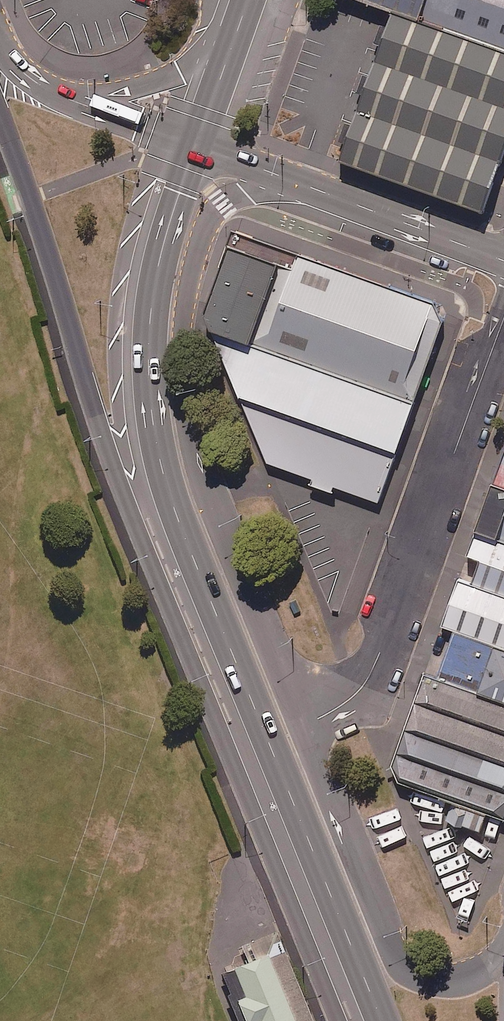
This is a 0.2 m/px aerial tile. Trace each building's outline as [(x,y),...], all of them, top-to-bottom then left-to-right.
[(399,8),(503,45),(503,0),(376,0),(399,8)] [(503,166),(503,45),(399,8),(345,160),(488,210),(503,166)] [(442,318),(433,299),(232,229),(204,310),(209,325),(413,398),(442,318)] [(377,499),(413,398),(209,325),(266,459),(377,499)] [(503,481),(503,447),(492,477),(503,481)] [(503,536),(503,481),(492,477),(473,525),(503,536)] [(503,646),(503,536),(473,525),(463,553),(477,558),(470,579),(455,573),(438,623),(455,628),(503,646)] [(503,700),(503,646),(455,628),(438,676),(503,700)] [(422,671),(390,763),(397,780),(503,816),(503,700),(438,676),(422,671)] [(219,973),(228,994),(225,995),(235,1020),(311,1020),(275,932),(240,946),(243,954),(247,962),(224,971),(219,973)]
